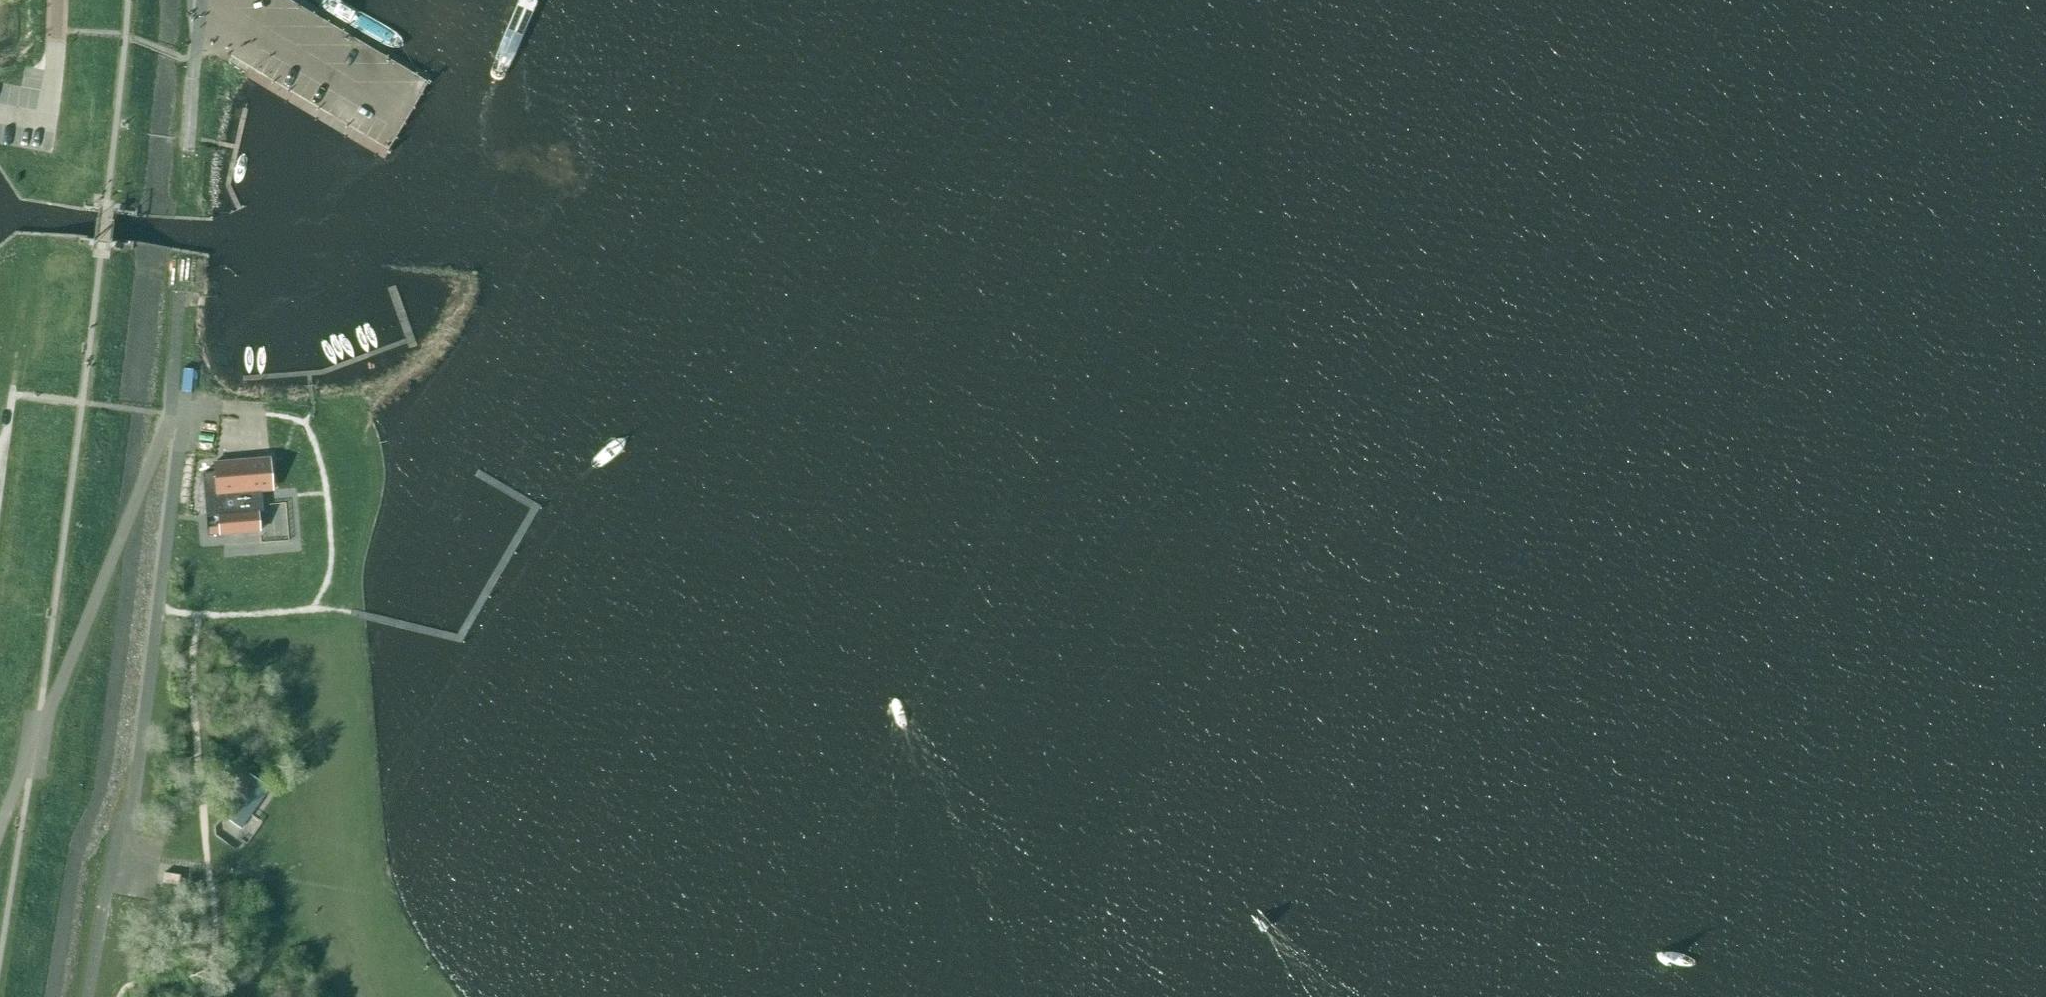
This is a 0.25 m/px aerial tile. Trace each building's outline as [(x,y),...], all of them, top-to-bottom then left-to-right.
[(203,472),(207,516),(219,515),(220,533),(260,530),(259,510),(251,511),(249,491),(273,489),(270,457),(214,461),(215,471),(203,472)] [(252,774),(223,815),(241,828),(270,787),(252,774)] [(163,882),(179,884),(180,874),(165,872),(163,882)]
